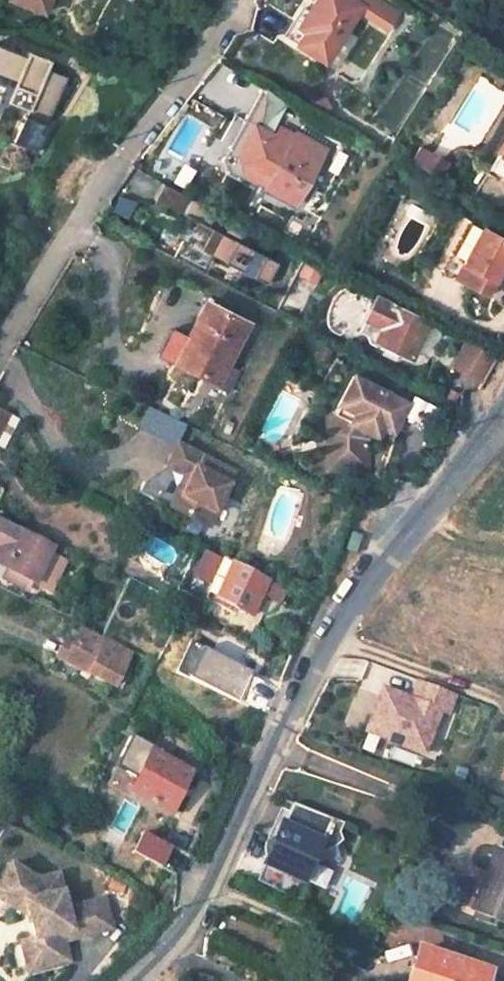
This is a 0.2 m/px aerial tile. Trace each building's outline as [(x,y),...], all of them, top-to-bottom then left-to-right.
[(1,0),(43,15),(49,0),(1,0)] [(335,50),(346,32),(358,13),(388,31),(398,14),(374,0),(316,0),(299,28),(335,50)] [(346,32),(335,50),(344,57),(356,38),(346,32)] [(0,49),(0,72),(17,78),(8,102),(52,117),(66,77),(43,69),(46,60),(22,52),(20,56),(0,49)] [(46,126),(20,117),(11,143),(37,152),(46,126)] [(254,124),(237,153),(243,170),(258,179),(259,176),(268,182),(264,188),(295,206),(327,149),(296,132),(294,136),(278,127),(273,136),(254,124)] [(418,167),(427,150),(418,144),(409,162),(418,167)] [(445,159),(427,150),(418,167),(435,176),(445,159)] [(215,212),(160,184),(152,200),(195,222),(191,229),(206,237),(200,249),(266,283),(276,263),(207,227),(215,212)] [(478,226),(464,219),(437,269),(450,276),(478,226)] [(478,226),(450,276),(482,293),(503,254),(503,241),(478,226)] [(376,294),(364,318),(371,322),(380,326),(373,340),(384,345),(402,354),(414,361),(431,322),(383,298),(376,294)] [(210,305),(181,364),(223,385),(232,367),(252,326),(210,305)] [(495,355),(464,339),(451,364),(482,380),(495,355)] [(384,345),(380,352),(398,361),(402,354),(384,345)] [(232,367),(223,385),(235,391),(243,372),(232,367)] [(410,403),(354,375),(335,412),(343,416),(334,432),(335,444),(348,443),(349,465),(370,464),(368,438),(371,433),(373,434),(380,424),(395,432),(410,403)] [(10,414),(0,410),(0,434),(10,414)] [(183,427),(147,411),(139,431),(174,447),(183,427)] [(343,416),(335,412),(327,428),(329,465),(349,465),(348,443),(335,444),(334,432),(343,416)] [(201,529),(228,474),(174,447),(164,472),(182,481),(166,512),(201,529)] [(28,579),(43,545),(0,525),(0,565),(28,579)] [(362,535),(354,531),(347,548),(356,551),(362,535)] [(43,545),(28,579),(39,585),(55,552),(43,545)] [(201,551),(190,578),(209,586),(204,598),(251,618),(267,579),(201,551)] [(131,653),(70,623),(60,643),(52,658),(113,689),(131,653)] [(183,644),(172,670),(238,698),(249,672),(183,644)] [(410,700),(379,688),(363,733),(425,755),(440,713),(448,716),(455,696),(416,682),(410,700)] [(114,770),(107,783),(170,814),(191,770),(146,748),(131,778),(114,770)] [(260,867),(303,885),(312,862),(331,818),(290,802),(282,823),(279,822),(260,867)] [(331,818),(312,862),(315,859),(321,853),(329,845),(336,835),(341,824),(342,823),(331,818)] [(140,833),(130,853),(146,861),(156,840),(140,833)] [(156,840),(146,861),(160,867),(170,847),(156,840)] [(486,875),(493,877),(480,911),(503,921),(503,854),(497,851),(486,875)] [(0,880),(0,888),(26,902),(30,919),(34,938),(42,969),(68,962),(64,943),(61,933),(81,929),(83,938),(112,931),(106,902),(67,911),(59,876),(39,881),(9,864),(0,880)] [(486,875),(472,908),(480,911),(493,877),(486,875)] [(0,888),(0,901),(30,919),(26,902),(0,888)] [(61,933),(64,943),(83,938),(81,929),(61,933)] [(27,972),(42,969),(34,938),(20,941),(27,972)] [(411,970),(418,973),(415,980),(486,980),(489,970),(418,947),(411,970)] [(407,980),(415,980),(418,973),(411,970),(407,980)]
